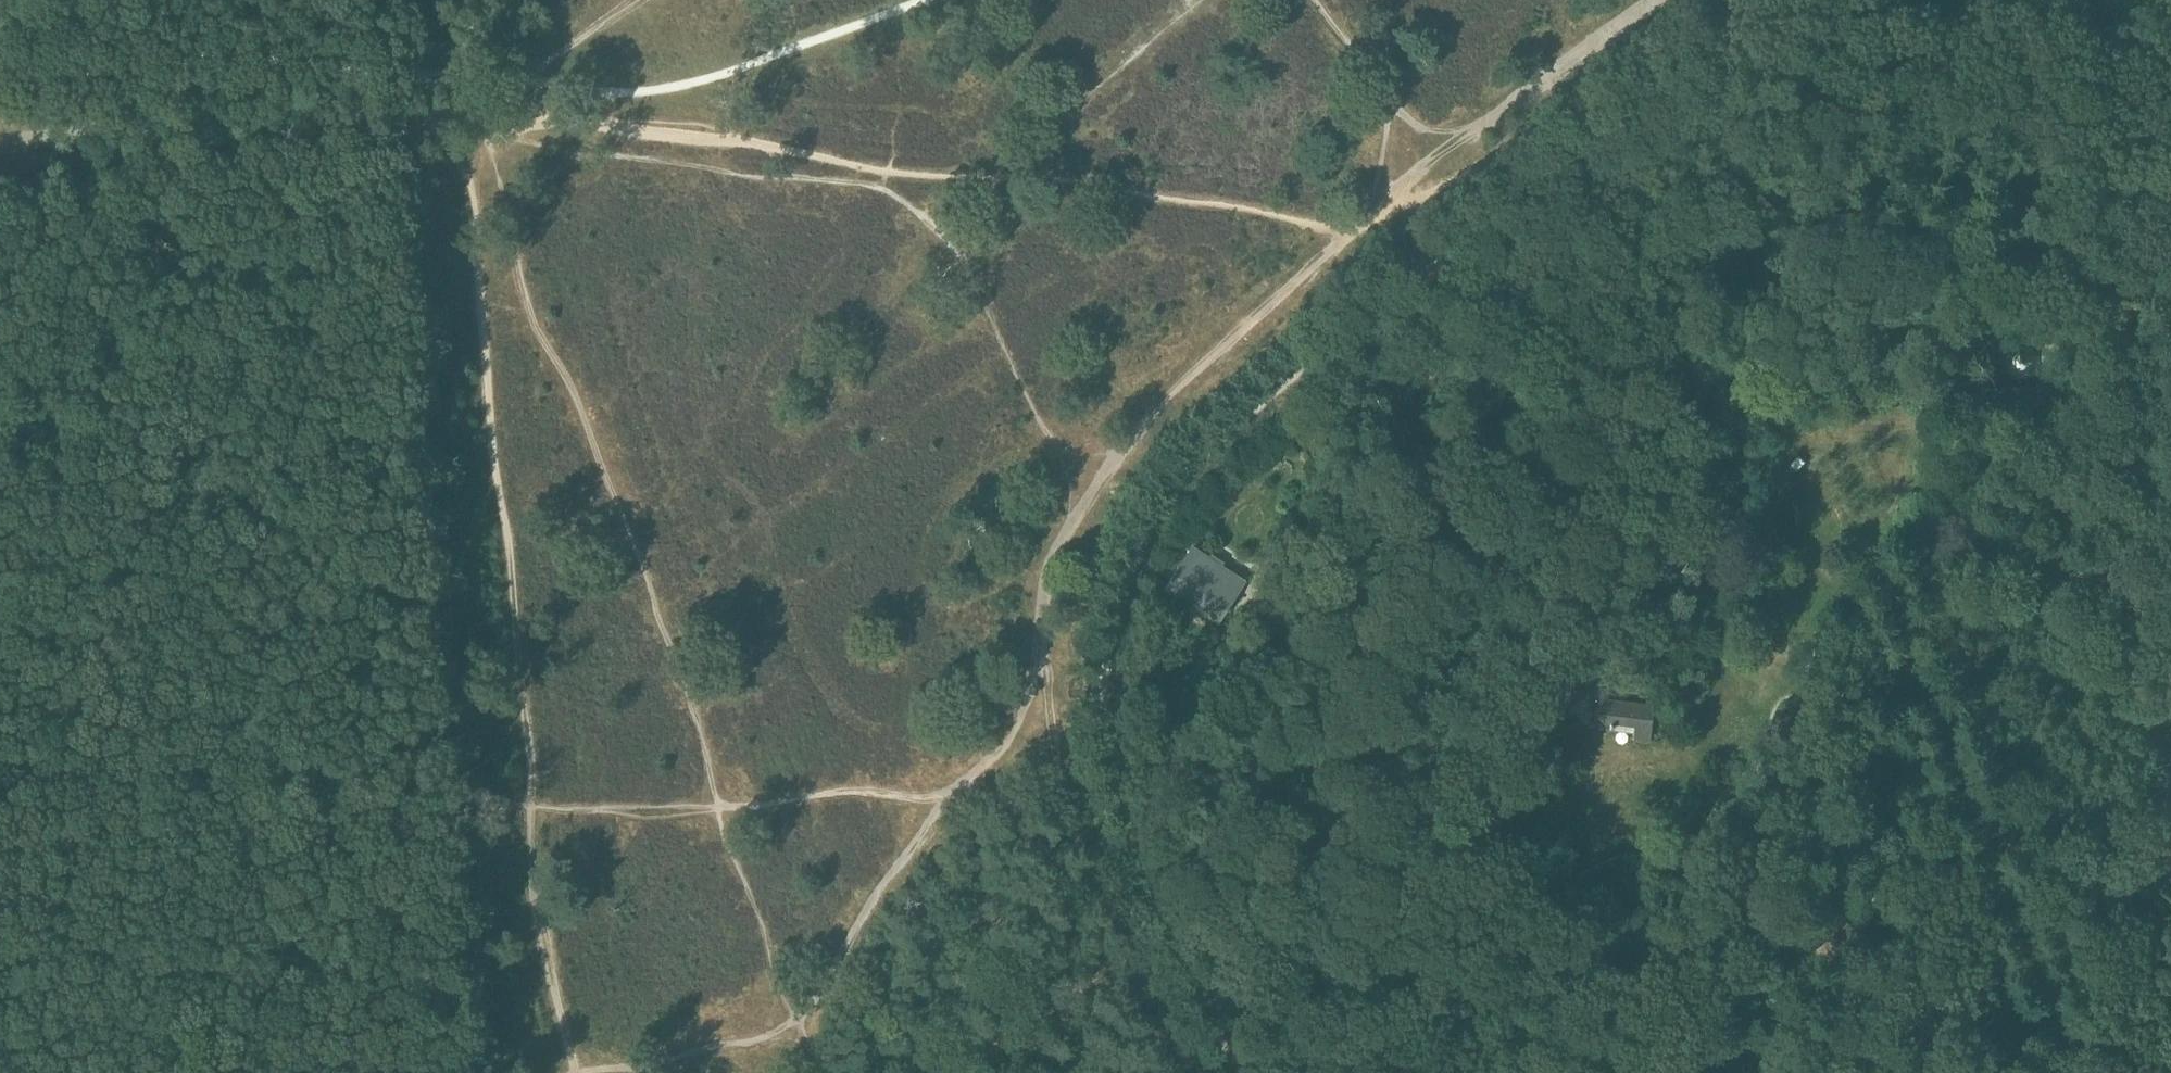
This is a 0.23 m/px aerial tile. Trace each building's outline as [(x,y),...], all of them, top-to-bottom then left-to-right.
[(1235,595),(1223,587),(1232,573),(1192,547),(1165,589),(1218,622),(1235,595)] [(1607,690),(1596,689),(1591,727),(1611,729),(1612,723),(1633,726),(1631,738),(1648,741),(1652,706),(1606,700),(1607,690)]
